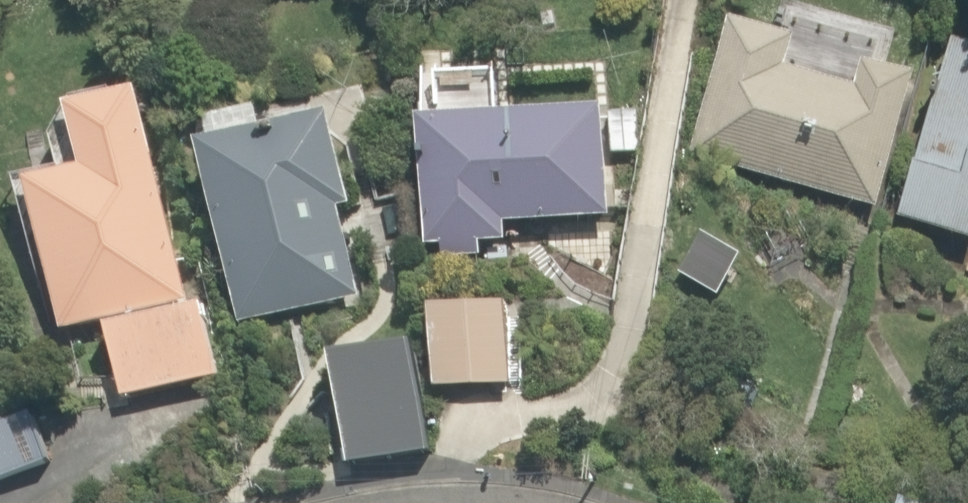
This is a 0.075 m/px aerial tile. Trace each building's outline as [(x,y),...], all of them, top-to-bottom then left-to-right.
[(919,77),(874,66),(885,21),(800,0),(772,0),(765,29),(724,19),(690,157),(873,202),(898,103),(912,107),(919,77)] [(948,42),(930,111),(921,108),(914,135),(902,131),(890,178),(901,181),(891,217),(967,238),(967,47),(948,42)] [(90,323),(188,299),(136,83),(56,103),(70,160),(8,175),(46,333),(90,323)] [(179,139),(188,183),(198,181),(226,321),(319,303),(300,210),(329,205),(306,90),(196,112),(201,135),(179,139)] [(503,221),(598,218),(596,154),(636,153),(635,107),(394,114),(395,154),(414,154),(417,265),(475,264),(475,246),(504,245),(503,221)] [(188,299),(90,323),(109,399),(207,375),(188,299)] [(523,309),(426,308),(425,389),(522,389),(523,309)] [(422,455),(406,341),(329,351),(345,466),(422,455)]
